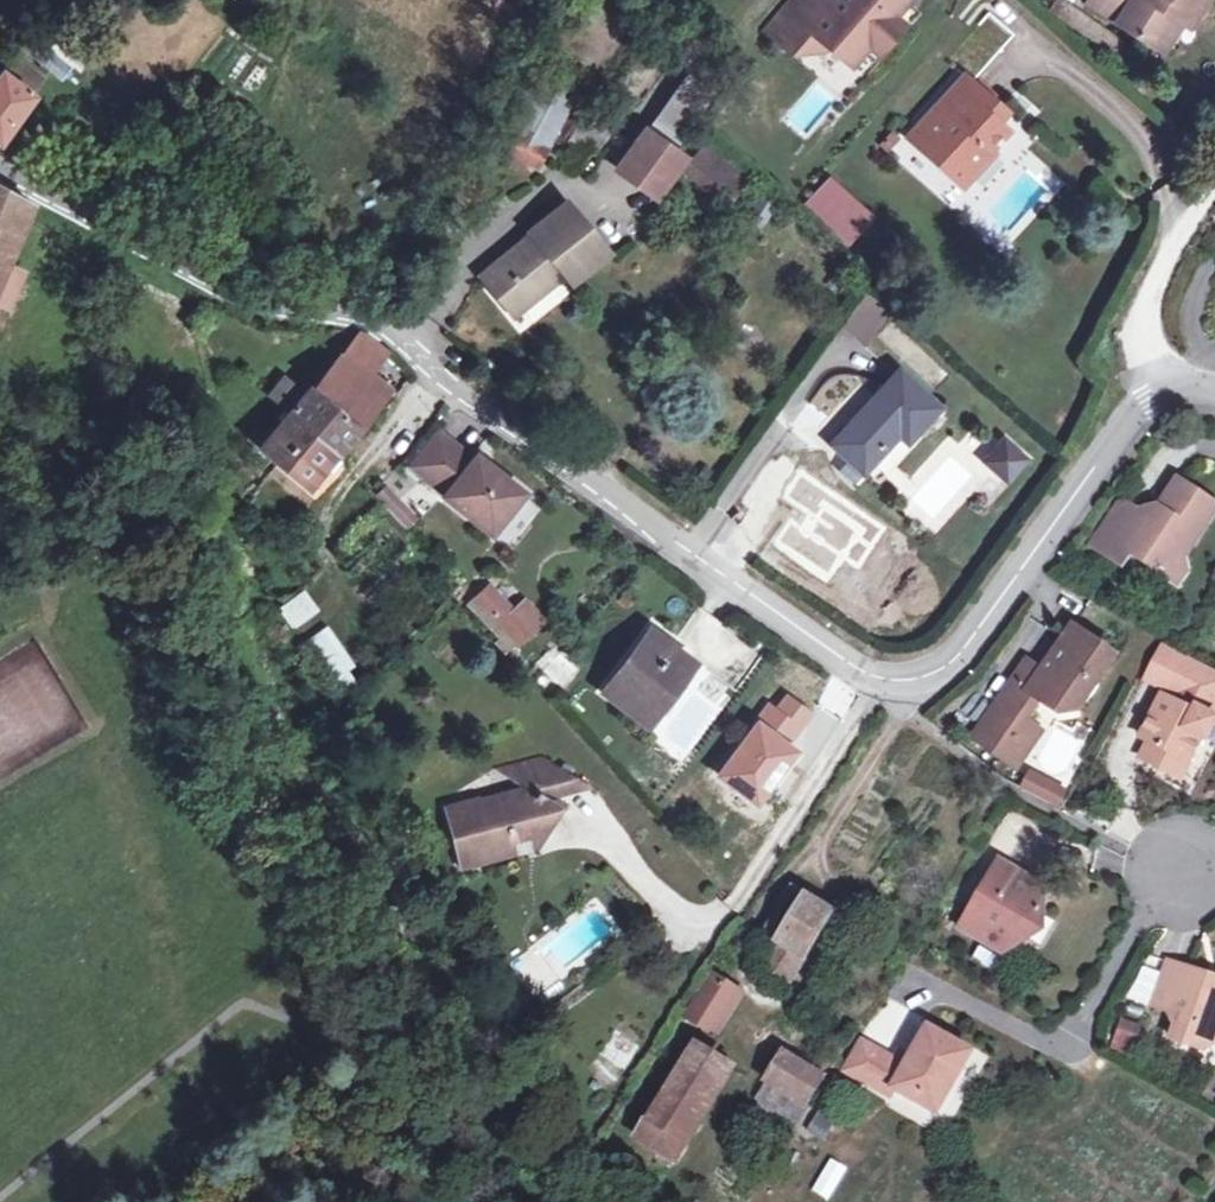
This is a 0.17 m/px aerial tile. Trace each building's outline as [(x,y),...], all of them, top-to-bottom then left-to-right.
[(776,13),(805,38),(812,30),(830,46),(850,63),(866,45),(874,52),(899,23),(891,16),(904,0),(836,0),(833,3),(829,0),(788,0),(776,13)] [(904,0),(891,16),(899,23),(874,52),(866,45),(850,63),(864,76),(918,13),(904,0)] [(1152,45),(1178,6),(1194,16),(1204,0),(1089,0),(1086,5),(1152,45)] [(1178,6),(1152,45),(1164,53),(1183,23),(1188,26),(1194,16),(1178,6)] [(776,13),(763,29),(792,54),(826,51),(830,46),(812,30),(805,38),(776,13)] [(0,72),(0,133),(29,95),(27,92),(39,77),(14,57),(2,73),(0,72)] [(966,77),(935,109),(943,116),(973,84),(966,77)] [(654,125),(684,144),(714,97),(684,78),(654,125)] [(935,109),(914,131),(928,142),(921,150),(941,167),(948,160),(966,177),(990,149),(984,144),(1000,125),(990,115),(998,105),(973,84),(943,116),(935,109)] [(536,90),(522,116),(553,133),(567,105),(536,90)] [(522,116),(512,136),(544,151),(553,133),(522,116)] [(907,138),(921,150),(928,142),(914,131),(907,138)] [(644,132),(620,166),(656,192),(680,158),(644,132)] [(544,151),(512,136),(504,151),(537,165),(544,151)] [(577,164),(585,152),(565,141),(558,153),(577,164)] [(704,146),(690,167),(731,195),(746,175),(704,146)] [(948,160),(941,167),(960,184),(966,177),(948,160)] [(850,246),(877,218),(831,175),(805,202),(850,246)] [(9,299),(20,274),(4,267),(26,217),(29,209),(31,205),(0,188),(0,296),(9,299)] [(536,240),(527,247),(523,242),(481,275),(513,314),(562,273),(570,282),(606,252),(565,202),(529,232),(536,240)] [(4,310),(9,299),(0,296),(0,308),(4,310)] [(264,435),(256,445),(305,485),(332,453),(357,423),(383,391),(363,375),(382,350),(369,340),(361,333),(359,332),(356,332),(310,385),(304,392),(281,374),(264,395),(284,412),(264,435)] [(830,445),(848,461),(856,453),(869,465),(897,433),(906,441),(937,407),(897,371),(830,445)] [(245,436),(256,445),(264,435),(253,426),(245,436)] [(408,466),(420,476),(449,440),(437,430),(408,466)] [(449,440),(420,476),(487,531),(488,532),(522,493),(520,491),(496,471),(493,474),(493,468),(475,453),(470,458),(449,440)] [(1002,443),(985,461),(1006,477),(1022,459),(1002,443)] [(856,453),(848,461),(861,472),(869,465),(856,453)] [(386,505),(395,497),(385,486),(376,494),(386,505)] [(1168,486),(1150,514),(1154,523),(1149,529),(1142,525),(1127,517),(1125,519),(1098,562),(1117,573),(1124,561),(1159,581),(1180,579),(1179,563),(1210,513),(1168,486)] [(1086,554),(1098,562),(1125,519),(1112,512),(1086,554)] [(1150,514),(1142,525),(1149,529),(1154,523),(1150,514)] [(513,642),(527,629),(487,586),(473,599),(513,642)] [(299,630),(320,612),(303,592),(282,609),(299,630)] [(502,653),(511,644),(480,611),(471,620),(502,653)] [(688,661),(647,630),(602,689),(639,717),(669,679),(673,682),(688,661)] [(1024,666),(982,727),(1010,746),(1024,726),(1037,707),(1056,720),(1075,717),(1108,668),(1075,637),(1038,676),(1024,666)] [(312,648),(320,661),(333,652),(324,639),(312,648)] [(526,656),(539,669),(553,653),(541,641),(526,656)] [(333,652),(320,661),(332,678),(345,669),(333,652)] [(1179,680),(1186,665),(1162,653),(1146,685),(1170,698),(1179,680)] [(557,688),(572,674),(557,657),(541,672),(557,688)] [(1186,665),(1179,680),(1213,698),(1214,695),(1214,680),(1186,665)] [(345,669),(332,678),(343,694),(356,686),(345,669)] [(1137,761),(1162,774),(1171,757),(1187,765),(1199,740),(1203,742),(1214,720),(1205,715),(1213,698),(1179,680),(1170,698),(1167,704),(1161,701),(1153,718),(1148,715),(1135,741),(1144,746),(1137,761)] [(1010,746),(982,727),(971,745),(1014,775),(1040,738),(1024,726),(1010,746)] [(461,849),(465,865),(488,859),(486,853),(506,848),(505,843),(527,837),(535,842),(540,831),(546,830),(545,824),(548,819),(539,813),(545,801),(540,798),(588,786),(540,756),(494,769),(521,788),(519,792),(518,792),(518,791),(517,791),(516,790),(515,790),(514,790),(513,790),(512,790),(511,791),(510,791),(509,792),(509,793),(508,793),(508,794),(507,794),(507,795),(507,796),(507,797),(507,798),(478,806),(476,797),(445,807),(452,833),(447,835),(451,851),(461,849)] [(1178,782),(1187,765),(1171,757),(1162,774),(1178,782)] [(440,808),(447,835),(452,833),(445,807),(440,808)] [(456,868),(465,865),(461,849),(451,851),(456,868)] [(1012,885),(1017,877),(998,866),(979,898),(967,920),(982,929),(973,944),(1001,961),(1023,948),(1042,915),(1040,890),(1025,881),(1020,889),(1012,885)] [(1025,881),(1017,877),(1012,885),(1020,889),(1025,881)] [(772,940),(800,958),(829,913),(789,887),(761,933),(772,940)] [(958,935),(973,944),(982,929),(967,920),(958,935)] [(800,958),(772,940),(759,962),(787,980),(800,958)] [(1166,965),(1150,1008),(1177,1018),(1170,1041),(1202,1052),(1214,1046),(1214,982),(1166,965)] [(708,976),(698,993),(725,1008),(734,992),(708,976)] [(513,1000),(523,991),(512,977),(501,987),(513,1000)] [(725,1008),(698,993),(685,1015),(710,1031),(725,1008)] [(1110,1050),(1131,1058),(1143,1026),(1121,1019),(1110,1050)] [(970,1058),(927,1034),(904,1072),(861,1046),(844,1075),(887,1100),(891,1094),(934,1118),(970,1058)] [(666,1067),(676,1074),(691,1049),(681,1042),(666,1067)] [(676,1074),(664,1095),(699,1116),(729,1068),(693,1046),(691,1049),(676,1074)] [(780,1052),(754,1095),(775,1108),(784,1093),(795,1099),(797,1100),(814,1072),(780,1052)] [(775,1108),(754,1095),(749,1105),(780,1123),(795,1099),(784,1093),(775,1108)] [(699,1116),(664,1095),(639,1135),(674,1156),(699,1116)]
